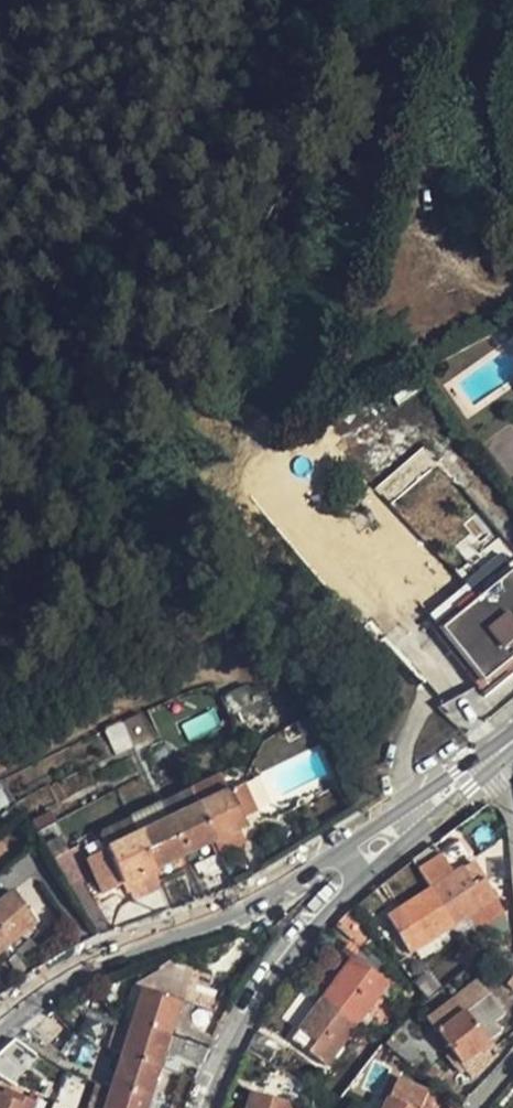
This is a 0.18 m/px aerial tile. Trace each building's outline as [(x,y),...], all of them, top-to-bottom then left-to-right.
[(512,573),(512,571),(501,557),(429,617),(442,632),(512,573)] [(512,660),(512,573),(442,632),(484,684),(512,660)] [(247,687),(220,699),(234,730),(260,717),(247,687)] [(497,713),(476,687),(437,709),(466,735),(497,713)] [(186,739),(221,728),(215,711),(181,721),(186,739)] [(135,715),(117,724),(130,750),(147,741),(135,715)] [(111,759),(130,750),(117,724),(98,733),(111,759)] [(224,795),(216,780),(189,795),(196,809),(224,795)] [(196,809),(213,842),(229,834),(243,827),(241,824),(257,815),(241,786),(226,794),(224,795),(196,809)] [(158,810),(166,825),(196,809),(189,795),(158,810)] [(181,858),(213,842),(196,809),(166,825),(181,858)] [(166,825),(158,810),(127,826),(135,840),(166,825)] [(151,874),(181,858),(166,825),(135,840),(151,874)] [(135,840),(127,826),(96,841),(104,857),(135,840)] [(69,854),(54,828),(34,839),(50,865),(69,854)] [(229,834),(213,842),(218,853),(234,845),(229,834)] [(151,874),(135,840),(104,857),(123,888),(151,874)] [(96,841),(78,850),(86,866),(104,857),(96,841)] [(411,863),(429,892),(452,879),(432,849),(411,863)] [(102,899),(123,888),(104,857),(86,866),(102,899)] [(429,892),(452,928),(468,918),(493,903),(495,901),(472,865),(452,879),(429,892)] [(160,892),(151,874),(123,888),(133,906),(160,892)] [(413,952),(452,928),(429,892),(396,913),(406,930),(394,937),(406,956),(413,952)] [(0,902),(0,935),(9,945),(32,925),(7,896),(0,902)] [(500,914),(493,903),(468,918),(477,933),(482,948),(507,936),(500,914)] [(351,910),(336,930),(366,956),(378,942),(351,910)] [(396,913),(384,921),(394,937),(406,930),(396,913)] [(452,928),(413,952),(419,961),(457,937),(452,928)] [(9,945),(0,935),(0,952),(9,945)] [(32,942),(17,955),(25,962),(39,950),(32,942)] [(351,964),(344,973),(360,984),(367,975),(351,964)] [(155,978),(149,998),(179,1007),(189,975),(170,968),(166,982),(155,978)] [(352,1030),(384,987),(367,975),(360,984),(344,973),(320,1006),(352,1030)] [(465,1019),(467,1021),(491,1003),(475,982),(451,999),(456,1007),(465,1019)] [(142,996),(133,1025),(169,1037),(178,1010),(179,1007),(149,998),(142,996)] [(491,1003),(467,1021),(476,1034),(491,1023),(500,1016),(491,1003)] [(324,1070),(352,1030),(320,1006),(292,1046),(324,1070)] [(208,1051),(226,1020),(179,1007),(178,1010),(200,1017),(191,1045),(208,1051)] [(447,1013),(457,1025),(465,1019),(456,1007),(447,1013)] [(178,1010),(169,1037),(183,1042),(191,1045),(200,1017),(178,1010)] [(430,1026),(439,1039),(457,1025),(447,1013),(430,1026)] [(439,1039),(470,1082),(496,1062),(485,1045),(476,1034),(467,1021),(465,1019),(457,1025),(439,1039)] [(500,1035),(491,1023),(476,1034),(485,1045),(500,1035)] [(133,1025),(122,1057),(159,1069),(169,1037),(133,1025)] [(255,1036),(245,1053),(268,1065),(277,1048),(255,1036)] [(37,1057),(16,1042),(0,1054),(0,1075),(16,1082),(37,1057)] [(176,1063),(199,1070),(208,1051),(191,1045),(183,1042),(176,1063)] [(122,1057),(111,1091),(147,1103),(159,1069),(122,1057)] [(65,1077),(58,1091),(78,1097),(84,1083),(65,1077)] [(386,1107),(389,1107),(417,1107),(421,1099),(396,1087),(386,1107)] [(105,1107),(146,1107),(147,1103),(111,1091),(105,1107)] [(34,1103),(12,1094),(9,1100),(0,1097),(0,1107),(31,1107),(34,1103)] [(250,1094),(248,1106),(256,1107),(267,1107),(270,1099),(250,1094)] [(291,1105),(270,1099),(267,1107),(291,1107),(291,1105)]
